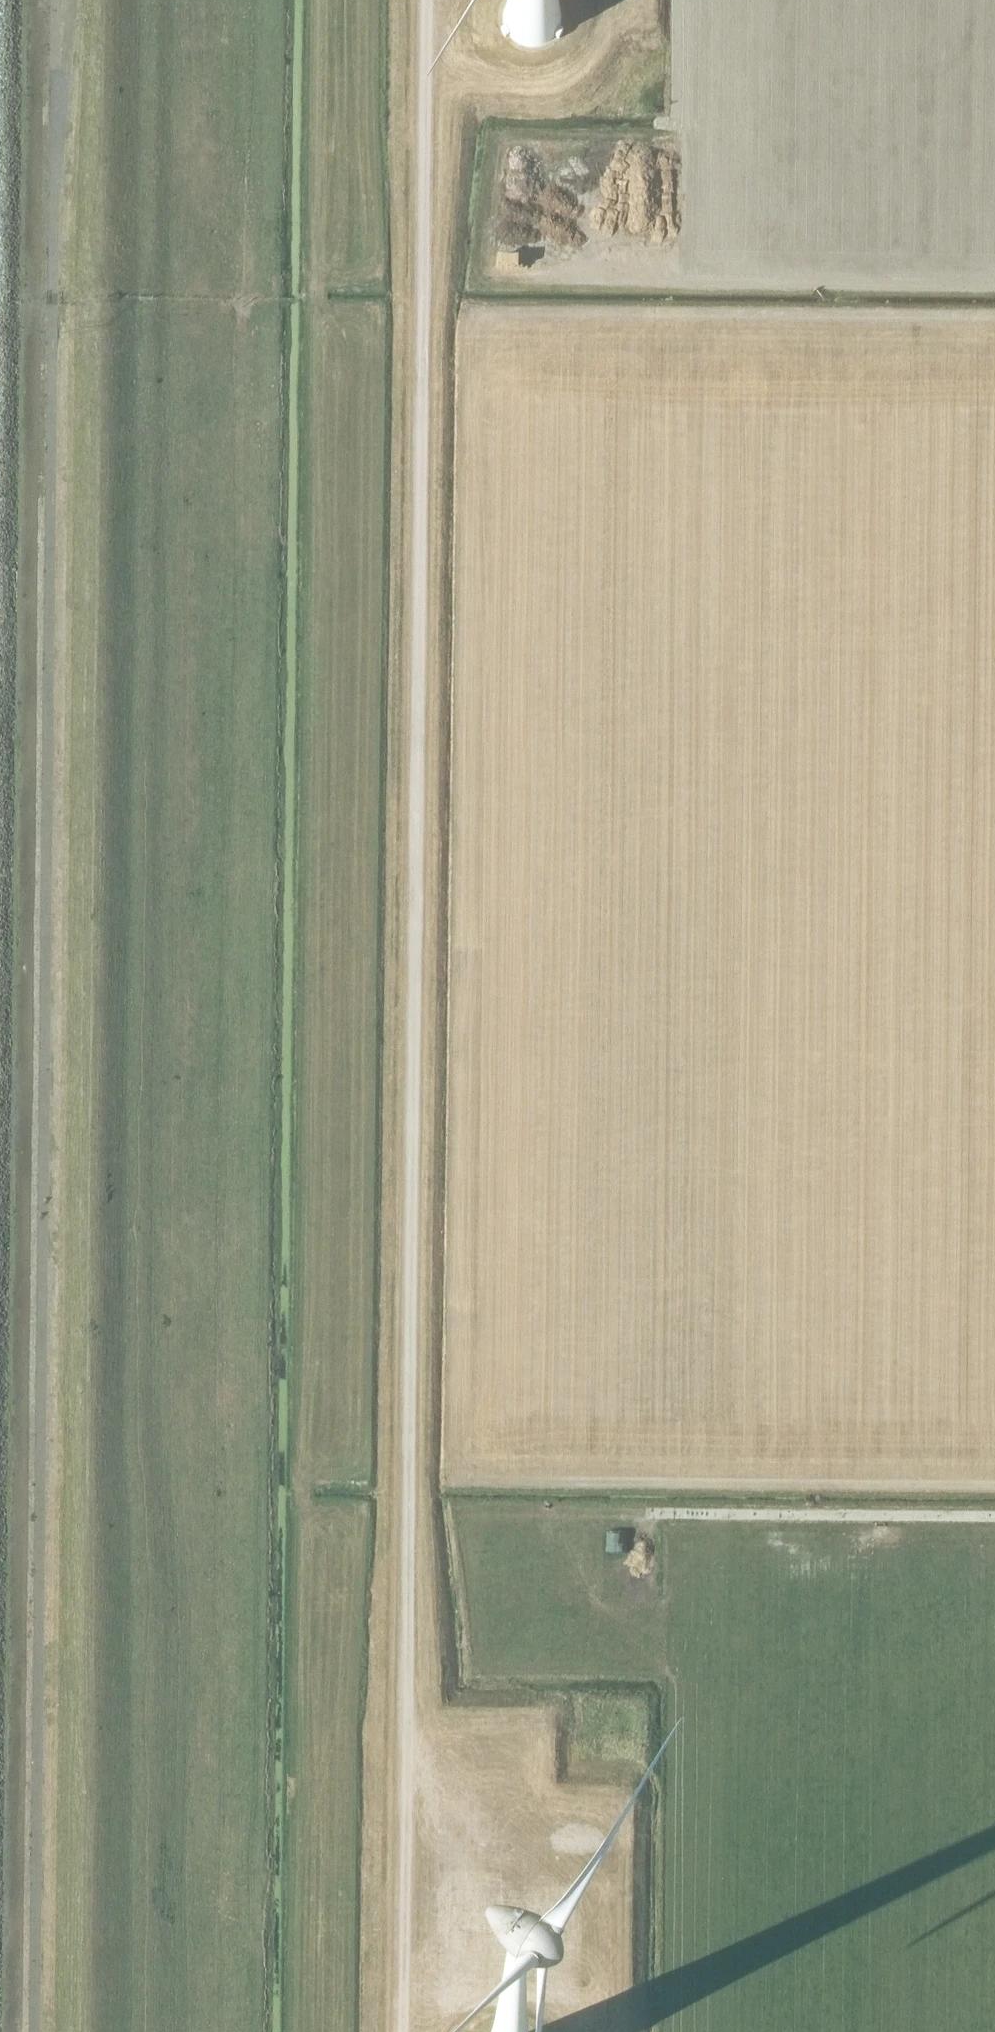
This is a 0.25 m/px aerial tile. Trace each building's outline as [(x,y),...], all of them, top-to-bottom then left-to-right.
[(499,17),(501,26),(505,35),(511,42),(519,47),(528,49),(537,49),(546,47),(554,42),(560,35),(564,26),(565,17),(564,7),(561,0),(504,0),(501,7),(499,17)]
